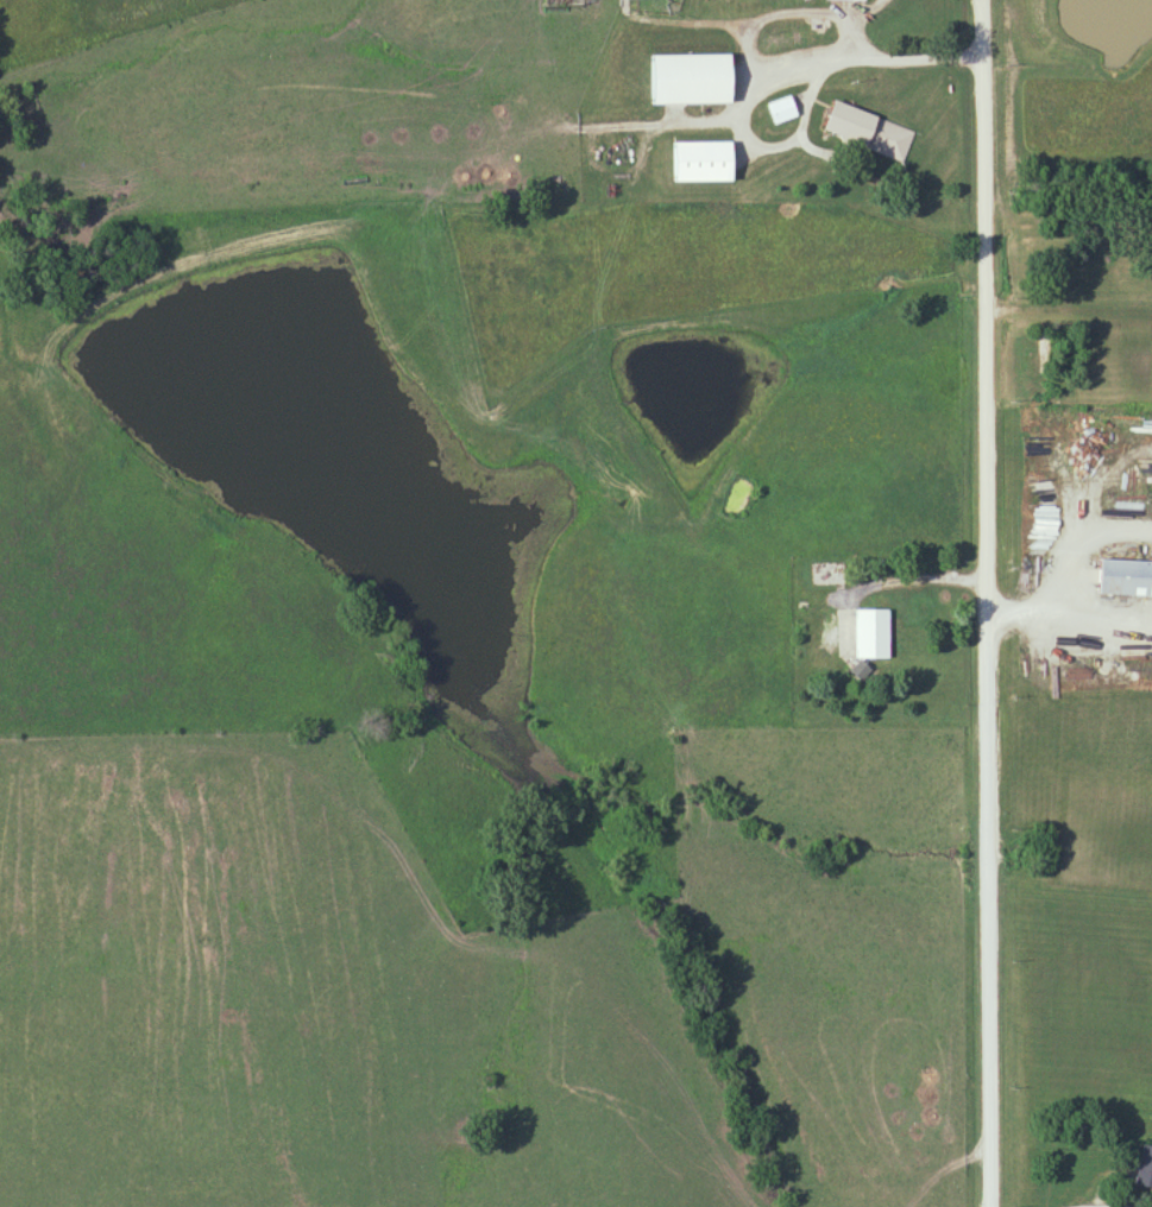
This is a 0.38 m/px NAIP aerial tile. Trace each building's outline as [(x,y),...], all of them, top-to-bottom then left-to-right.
[(651,106),(731,106),(731,56),(651,56),(651,106)] [(791,97),(767,105),(774,125),(798,117),(791,97)] [(830,136),(903,163),(914,132),(841,105),(830,136)] [(732,143),(674,143),(674,183),(732,183),(732,143)] [(1101,562),(1099,597),(1151,599),(1151,564),(1101,562)] [(861,661),(891,661),(891,608),(861,608),(861,661)] [(1140,1146),(1138,1188),(1151,1188),(1151,1147),(1140,1146)]
